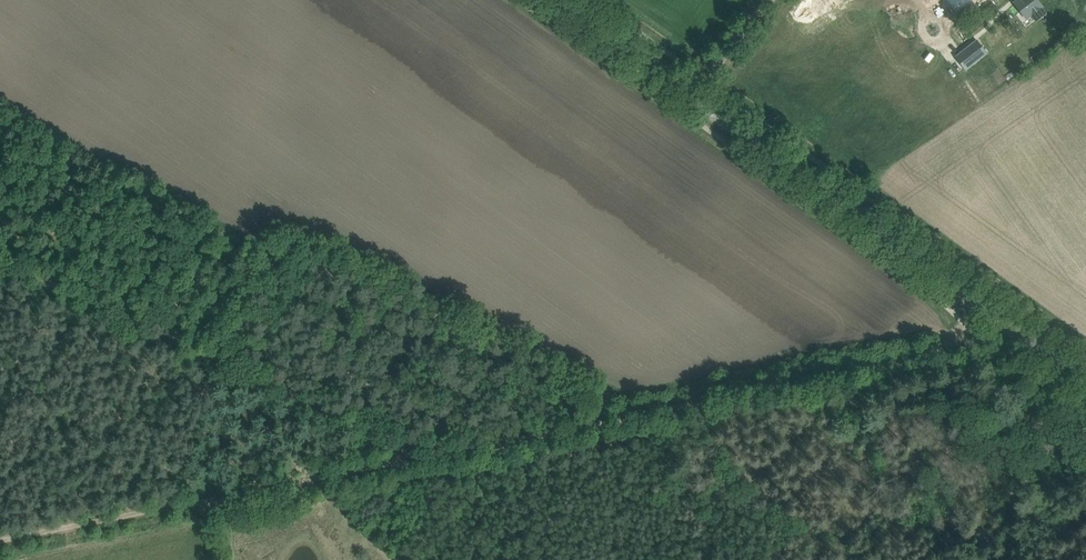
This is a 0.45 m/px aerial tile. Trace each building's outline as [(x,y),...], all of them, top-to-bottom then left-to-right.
[(950,3),(957,12),(972,0),(954,0),(950,3)] [(1012,9),(1022,23),(1037,11),(1028,0),(1018,0),(1020,2),(1012,9)] [(955,56),(966,70),(987,53),(977,40),(955,56)]
